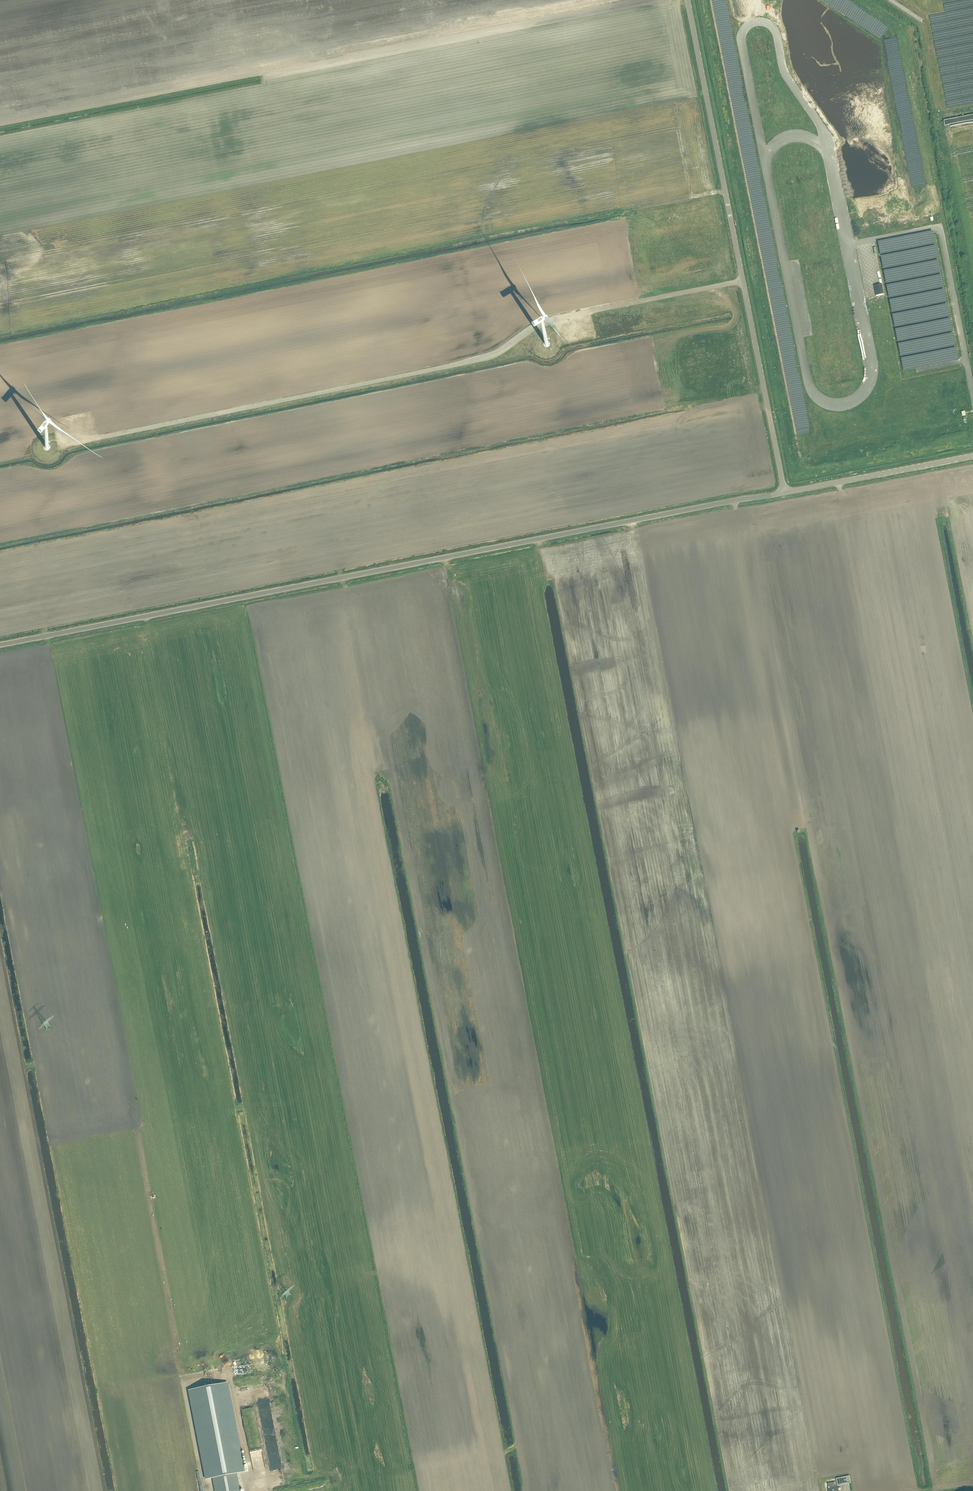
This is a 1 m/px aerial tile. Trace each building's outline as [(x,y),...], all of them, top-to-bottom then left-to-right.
[(941,120),(942,126),(972,122),(972,116),(941,120)] [(904,237),(876,242),(879,256),(881,269),(907,264),(904,251),(903,243),(905,243),(904,237)] [(882,272),(884,284),(900,280),(899,274),(897,275),(896,269),(882,272)] [(874,286),(876,296),(884,295),(882,285),(874,286)] [(213,1384),(213,1386),(189,1391),(206,1480),(212,1478),(215,1490),(240,1490),(236,1474),(244,1472),(227,1383),(216,1385),(216,1383),(213,1384)] [(837,1485),(847,1483),(845,1477),(836,1479),(837,1485)]
